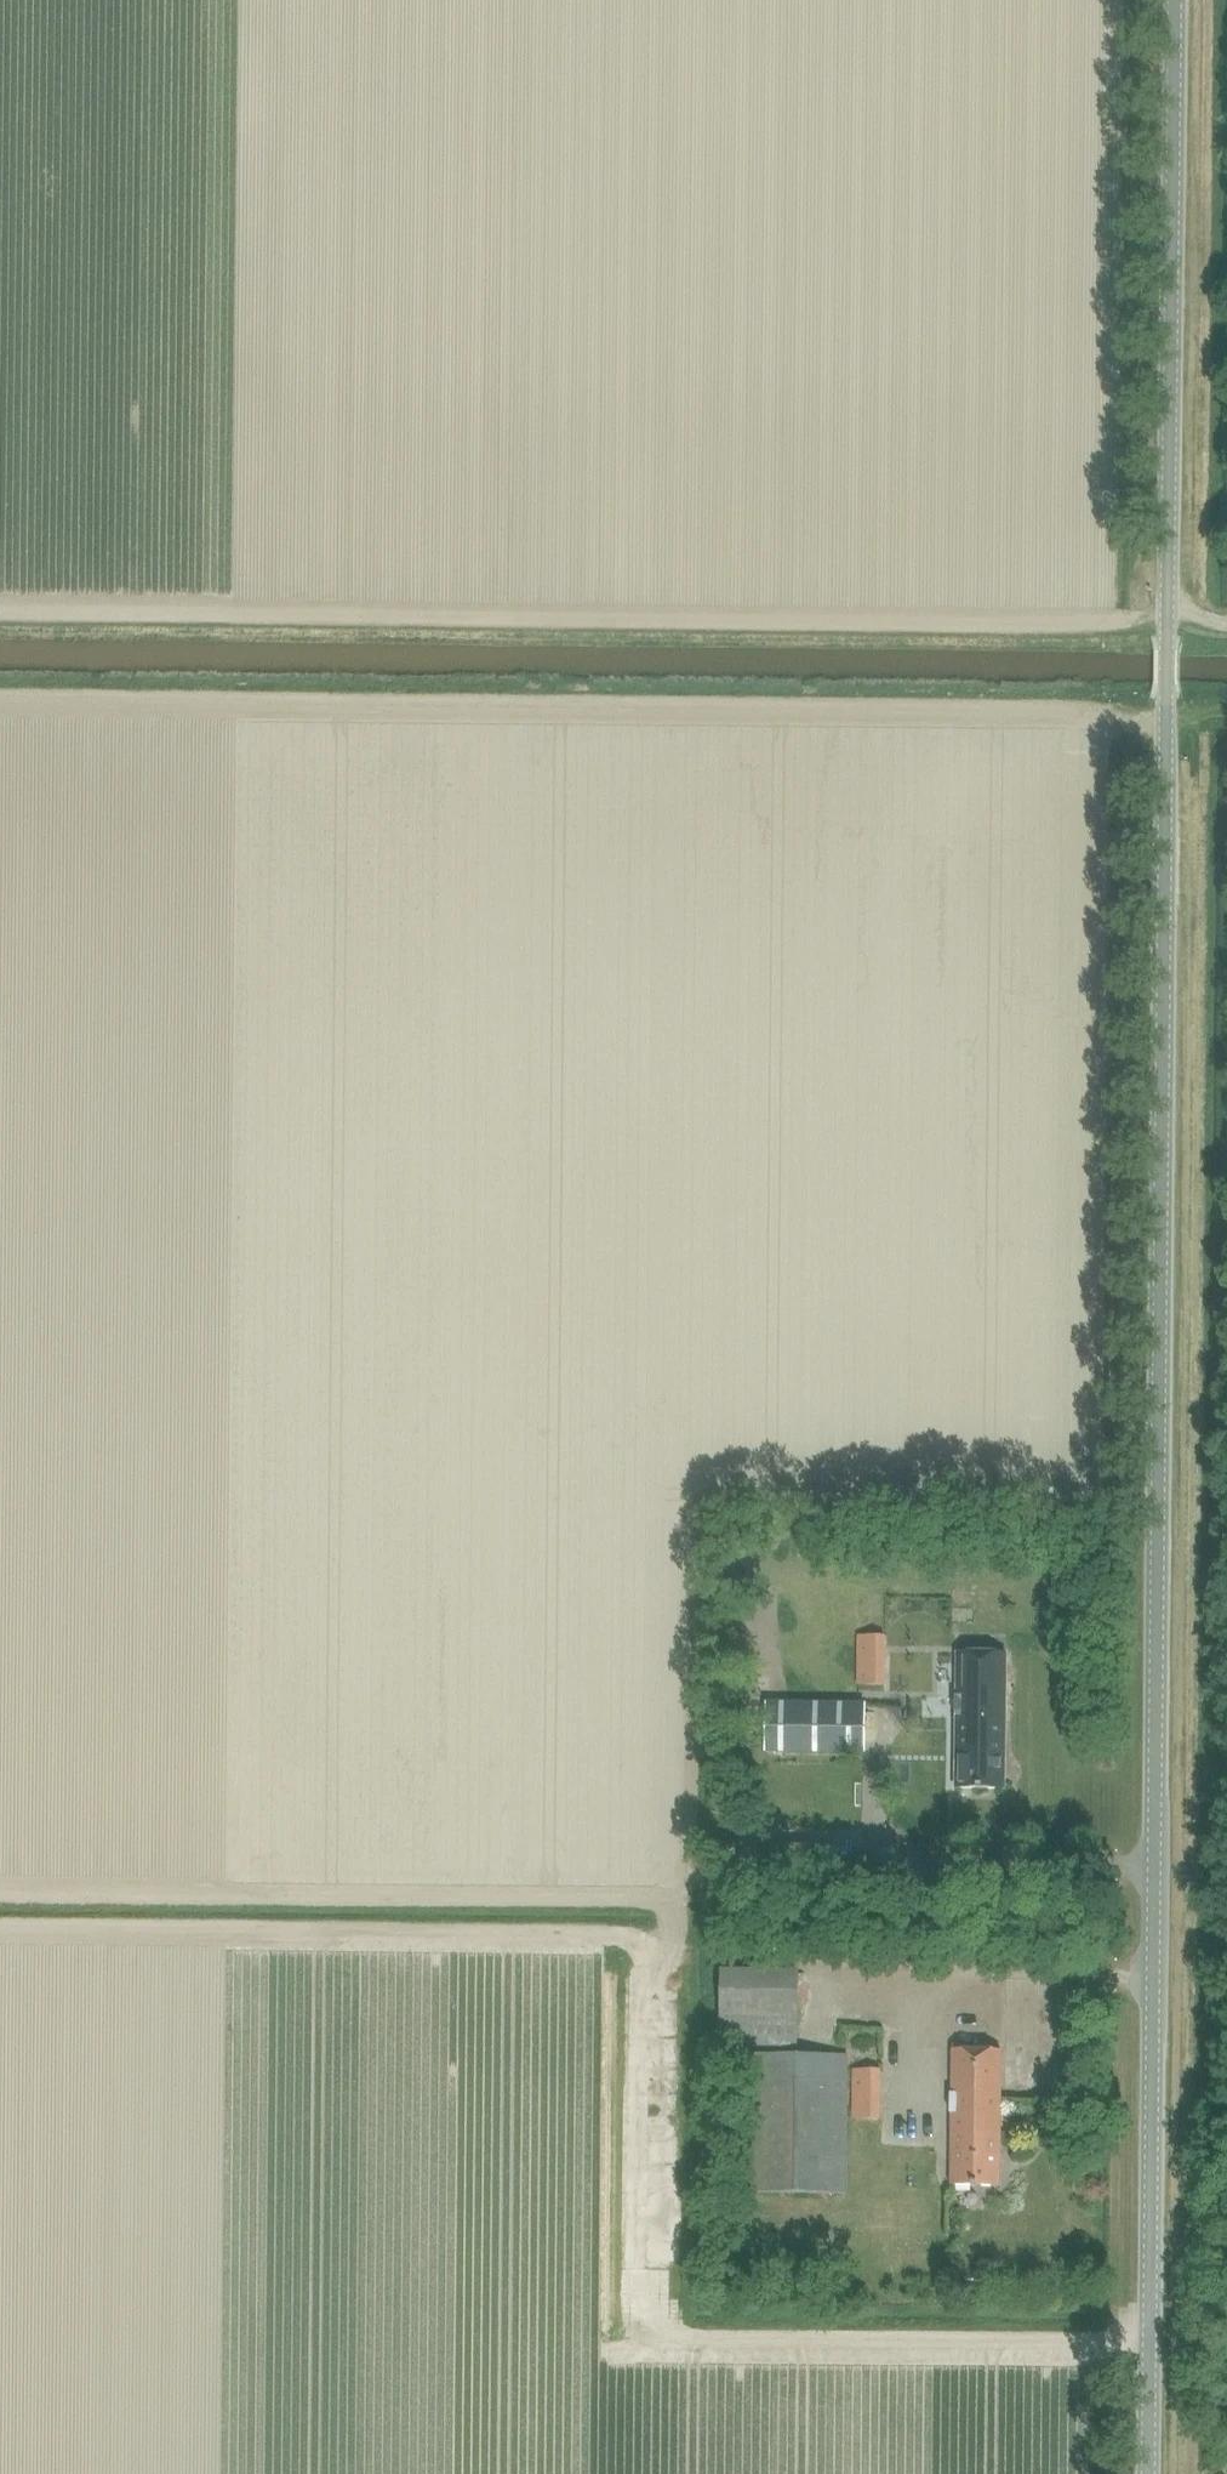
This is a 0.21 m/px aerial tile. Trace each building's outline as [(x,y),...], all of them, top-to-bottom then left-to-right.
[(885,1687),(885,1636),(856,1636),(856,1687),(885,1687)] [(1003,1789),(1005,1653),(957,1652),(955,1788),(1003,1789)] [(766,1703),(765,1752),(864,1754),(864,1705),(766,1703)] [(798,2049),(799,1971),(721,1969),(719,2047),(798,2049)] [(999,2187),(1000,2051),(952,2050),(951,2186),(999,2187)] [(847,2195),(849,2056),(747,2054),(746,2193),(847,2195)] [(877,2121),(877,2120),(880,2120),(881,2070),(852,2070),(851,2120),(877,2121)]
